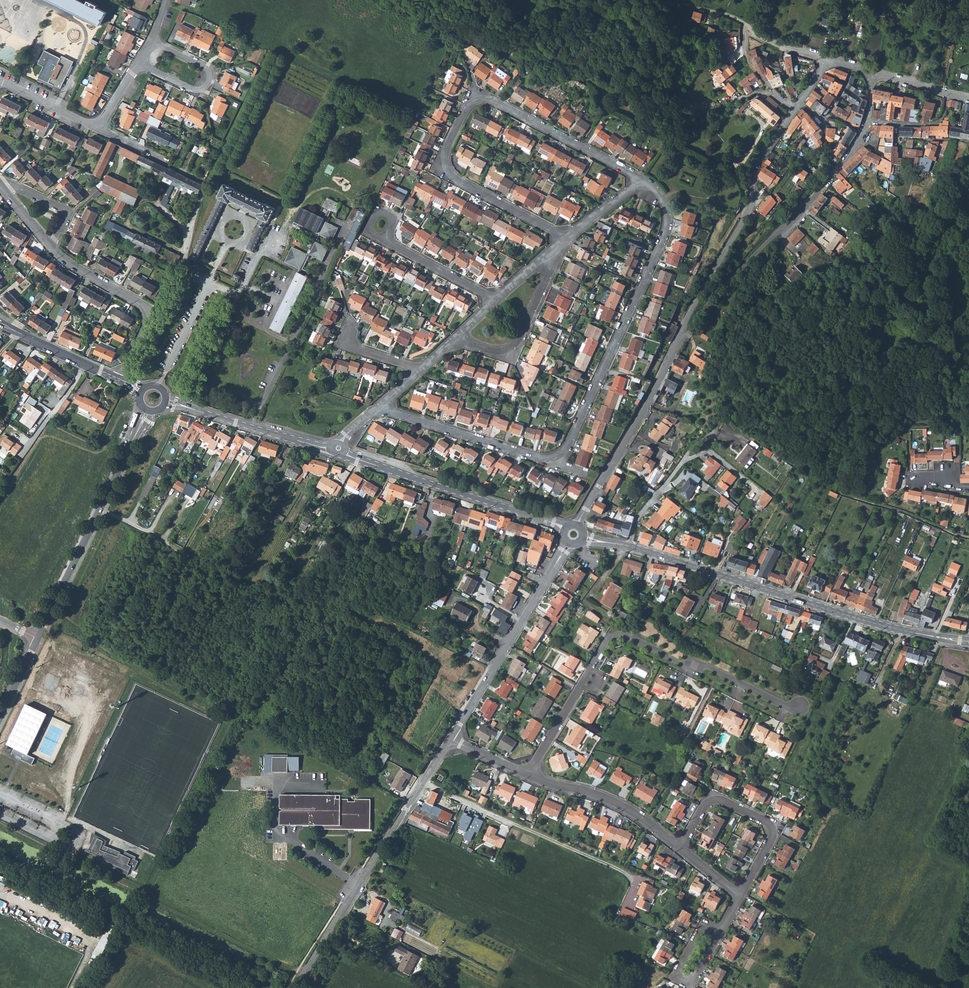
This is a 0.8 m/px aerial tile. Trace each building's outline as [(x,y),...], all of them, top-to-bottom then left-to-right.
[(62,6),(100,24),(106,12),(96,8),(98,5),(89,1),(87,4),(78,0),(50,0),(62,6)] [(135,5),(145,10),(148,4),(150,5),(153,0),(137,0),(135,5)] [(147,18),(127,8),(125,12),(134,15),(133,17),(129,25),(139,30),(142,25),(143,26),(147,18)] [(181,11),(176,21),(180,23),(186,12),(181,11)] [(694,11),(691,19),(704,24),(706,15),(694,11)] [(819,26),(827,29),(831,18),(823,15),(819,26)] [(177,35),(184,38),(189,41),(188,42),(192,44),(197,35),(193,33),(194,30),(182,24),(177,35)] [(220,35),(218,38),(222,40),(226,30),(223,29),(220,35)] [(715,29),(712,35),(724,38),(724,33),(715,29)] [(214,40),(216,36),(203,30),(202,32),(202,34),(214,40)] [(128,51),(130,52),(133,44),(131,43),(135,37),(125,31),(115,50),(126,55),(128,51)] [(197,35),(192,44),(196,46),(197,45),(202,47),(209,50),(214,40),(202,34),(200,37),(197,35)] [(740,36),(724,38),(726,52),(726,53),(728,53),(728,51),(734,51),(734,50),(737,48),(737,42),(740,42),(740,36)] [(222,40),(218,48),(222,50),(221,52),(218,57),(231,62),(236,52),(224,46),(226,42),(222,40)] [(476,66),(484,54),(480,50),(480,49),(473,44),(472,45),(469,43),(465,48),(469,50),(467,53),(475,60),(473,63),(476,66)] [(756,49),(748,51),(751,58),(752,58),(754,65),(761,62),(760,57),(761,57),(760,54),(760,50),(756,50),(756,49)] [(115,50),(108,64),(118,69),(121,63),(123,64),(127,56),(126,55),(115,50)] [(38,79),(61,88),(74,62),(62,56),(61,58),(45,51),(39,64),(44,67),(38,79)] [(791,57),(785,58),(788,74),(793,73),(791,57)] [(761,62),(754,65),(760,76),(765,81),(769,79),(766,73),(763,67),(761,62)] [(492,70),(488,67),(482,63),(475,73),(484,80),(489,73),(492,75),(495,72),(497,68),(494,66),(494,67),(492,70)] [(726,63),(719,69),(722,72),(729,66),(726,63)] [(716,67),(715,70),(718,75),(718,76),(722,82),(736,70),(732,64),(729,66),(722,72),(719,69),(716,67)] [(454,72),(449,81),(459,86),(461,82),(461,81),(463,76),(461,75),(463,70),(453,66),(451,70),(454,72)] [(765,66),(763,67),(766,73),(769,79),(773,88),(783,84),(779,73),(774,75),(772,71),(765,66)] [(492,75),(487,82),(498,89),(503,83),(506,85),(511,77),(497,68),(495,72),(492,75)] [(847,73),(835,69),(826,72),(827,73),(845,80),(847,73)] [(450,70),(445,79),(449,81),(454,72),(451,70),(450,70)] [(94,85),(92,88),(100,92),(101,93),(102,93),(103,90),(102,89),(105,84),(106,85),(109,77),(98,72),(92,84),(94,85)] [(220,84),(225,86),(227,87),(225,91),(233,95),(235,91),(239,83),(235,82),(237,77),(226,72),(220,84)] [(753,72),(746,77),(751,84),(752,83),(754,86),(756,86),(758,84),(759,85),(762,83),(759,79),(753,72)] [(824,74),(821,81),(825,83),(824,86),(830,88),(831,86),(834,78),(824,74)] [(848,83),(841,95),(847,98),(855,103),(861,93),(860,91),(851,86),(852,83),(854,78),(851,76),(848,83)] [(746,77),(738,83),(743,89),(747,94),(753,91),(749,85),(751,84),(746,77)] [(828,91),(827,92),(828,92),(835,98),(843,84),(835,80),(834,81),(831,86),(830,88),(828,91)] [(459,86),(449,81),(445,91),(454,95),(456,90),(457,91),(459,86)] [(511,96),(521,103),(524,99),(528,93),(525,91),(519,86),(521,83),(517,81),(512,89),(515,91),(511,96)] [(728,82),(723,88),(731,96),(736,91),(728,82)] [(157,87),(155,86),(150,84),(147,91),(145,94),(148,95),(146,99),(155,103),(157,100),(158,99),(161,100),(166,91),(162,89),(163,88),(158,86),(157,87)] [(86,90),(88,91),(85,98),(82,104),(93,109),(98,98),(97,97),(100,92),(92,88),(88,86),(86,90)] [(824,88),(819,94),(822,96),(824,98),(828,92),(827,92),(828,91),(824,88)] [(884,90),(874,88),(873,99),(877,99),(882,100),(884,90)] [(807,103),(810,106),(816,99),(818,101),(820,99),(822,96),(819,94),(813,90),(810,95),(812,96),(807,103)] [(882,100),(890,101),(891,95),(893,95),(894,92),(884,90),(882,100)] [(528,93),(524,99),(527,101),(525,103),(534,110),(537,106),(542,99),(533,92),(532,93),(529,91),(528,93)] [(822,96),(820,99),(828,105),(831,107),(832,105),(830,104),(831,102),(834,103),(836,99),(835,98),(828,92),(824,98),(822,96)] [(683,93),(678,99),(681,102),(686,95),(683,93)] [(853,107),(852,109),(863,114),(864,110),(867,100),(865,99),(866,96),(861,93),(855,103),(853,107)] [(919,97),(905,94),(905,96),(917,99),(915,108),(922,109),(922,107),(918,106),(919,97)] [(217,99),(214,105),(211,111),(213,113),(220,116),(222,117),(228,105),(225,103),(227,99),(218,95),(216,99),(217,99)] [(902,106),(903,105),(904,97),(893,95),(891,95),(890,101),(889,107),(888,109),(895,110),(896,105),(902,106)] [(755,98),(751,102),(754,106),(759,111),(769,118),(775,124),(781,117),(774,111),(778,105),(768,96),(763,103),(760,100),(755,98)] [(917,99),(905,96),(904,97),(903,105),(904,106),(903,108),(902,113),(901,118),(900,120),(918,122),(918,121),(922,109),(915,108),(917,99)] [(7,113),(8,110),(12,101),(3,97),(0,104),(0,110),(7,113)] [(542,99),(537,106),(540,108),(538,111),(548,117),(555,106),(546,99),(545,100),(542,98),(542,99)] [(181,115),(184,116),(189,107),(173,99),(166,113),(171,116),(172,113),(180,116),(181,115)] [(444,99),(440,108),(440,109),(449,113),(451,109),(453,104),(444,99)] [(816,99),(810,106),(816,110),(821,103),(818,101),(816,99)] [(821,103),(816,110),(821,114),(827,106),(828,105),(820,99),(818,101),(821,103)] [(12,101),(8,110),(17,114),(21,106),(12,101)] [(926,101),(920,121),(928,122),(928,121),(929,119),(932,110),(934,110),(936,103),(926,101)] [(738,108),(736,110),(737,111),(736,112),(738,114),(739,114),(740,115),(742,112),(742,111),(748,104),(746,103),(739,109),(738,108)] [(576,117),(566,111),(568,108),(568,107),(565,104),(560,112),(563,114),(559,121),(569,128),(575,119),(576,117)] [(836,105),(832,112),(840,116),(843,109),(836,105)] [(843,109),(840,116),(846,119),(852,109),(853,107),(849,105),(847,109),(844,108),(843,109)] [(827,106),(821,114),(824,116),(830,108),(827,106)] [(124,111),(119,124),(129,130),(135,116),(133,115),(135,112),(125,107),(123,111),(124,111)] [(189,107),(184,116),(188,118),(187,119),(199,125),(198,127),(203,129),(206,122),(202,120),(204,115),(200,112),(197,111),(198,110),(193,108),(192,109),(189,107)] [(438,107),(432,119),(433,120),(435,116),(436,117),(440,109),(440,108),(438,107)] [(568,108),(566,111),(576,117),(577,116),(571,112),(571,111),(568,108)] [(435,116),(433,120),(441,124),(443,120),(445,121),(449,113),(440,109),(436,117),(435,116)] [(786,130),(779,139),(786,142),(790,137),(795,129),(796,127),(799,123),(802,119),(808,114),(802,109),(797,116),(797,115),(789,127),(787,130),(786,130)] [(852,109),(846,119),(853,123),(856,116),(861,118),(863,114),(852,109)] [(894,119),(895,111),(888,110),(887,119),(894,119)] [(576,117),(575,119),(578,121),(573,128),(583,135),(590,125),(580,118),(583,114),(580,112),(577,116),(576,117)] [(26,122),(36,127),(40,118),(31,113),(26,122)] [(966,113),(962,129),(960,138),(968,140),(968,113),(966,113)] [(477,114),(472,122),(479,126),(486,130),(491,121),(483,117),(477,114)] [(808,114),(802,119),(811,130),(808,133),(807,134),(809,136),(810,135),(813,133),(820,127),(808,114)] [(856,116),(853,123),(852,124),(858,128),(861,118),(856,116)] [(40,118),(36,127),(40,129),(45,131),(46,131),(50,123),(40,118)] [(802,119),(799,123),(808,133),(811,130),(802,119)] [(433,124),(429,132),(438,137),(442,128),(440,127),(441,124),(433,120),(432,123),(433,124)] [(486,130),(490,133),(497,136),(498,133),(500,132),(502,133),(504,128),(502,127),(491,121),(486,130)] [(944,126),(940,126),(940,127),(939,135),(937,136),(936,139),(943,139),(943,135),(949,135),(949,122),(944,122),(944,126)] [(408,131),(406,137),(409,139),(413,130),(415,131),(417,126),(412,123),(408,131)] [(956,123),(952,123),(951,128),(950,137),(960,138),(962,129),(955,128),(956,123)] [(593,140),(603,146),(604,145),(610,136),(601,130),(603,127),(600,124),(595,132),(597,134),(593,140)] [(167,144),(176,149),(177,148),(180,141),(171,136),(171,137),(170,137),(171,134),(166,132),(165,134),(161,132),(162,130),(153,125),(147,137),(156,141),(158,139),(162,141),(161,143),(166,146),(168,141),(169,142),(167,144)] [(845,133),(853,138),(856,133),(846,125),(843,131),(845,133)] [(880,126),(875,125),(873,133),(880,135),(882,126),(880,126)] [(894,127),(882,126),(880,135),(880,138),(894,138),(894,127)] [(55,136),(65,141),(70,132),(59,127),(55,136)] [(810,135),(809,136),(806,140),(810,146),(815,143),(821,150),(823,142),(821,140),(820,138),(821,137),(822,136),(819,133),(822,130),(820,127),(813,133),(810,135)] [(826,127),(825,134),(828,136),(833,138),(834,139),(835,132),(826,127)] [(917,127),(917,128),(915,128),(915,133),(914,133),(913,138),(921,138),(922,128),(919,128),(919,127),(917,127)] [(929,136),(930,127),(922,127),(922,128),(921,138),(926,138),(926,136),(929,136)] [(915,128),(908,128),(908,132),(907,132),(907,137),(913,138),(914,133),(915,133),(915,128)] [(507,139),(516,143),(517,143),(521,134),(512,129),(511,130),(509,129),(506,136),(508,137),(507,139)] [(80,138),(70,132),(65,141),(72,144),(69,149),(74,151),(76,146),(80,148),(82,145),(85,139),(81,137),(80,138)] [(425,142),(423,145),(430,149),(432,145),(432,146),(435,141),(438,137),(429,132),(428,132),(423,141),(425,142)] [(841,135),(836,143),(840,145),(842,143),(847,147),(853,138),(845,133),(844,136),(841,135)] [(521,134),(517,143),(523,146),(521,149),(529,153),(530,150),(531,150),(535,141),(523,135),(521,134)] [(610,136),(604,145),(614,151),(616,148),(619,151),(619,149),(624,143),(621,141),(621,140),(612,134),(610,136)] [(85,139),(82,145),(99,154),(103,145),(94,141),(94,140),(90,138),(88,140),(85,139)] [(105,149),(93,174),(100,177),(101,178),(109,160),(117,144),(109,140),(105,149)] [(624,143),(619,149),(623,151),(621,154),(630,160),(631,159),(638,149),(625,141),(624,143)] [(547,160),(551,162),(552,160),(557,150),(543,143),(539,152),(549,157),(547,160)] [(840,145),(834,153),(840,157),(847,147),(842,143),(840,145)] [(886,143),(885,159),(892,163),(893,153),(893,147),(893,144),(886,143)] [(201,144),(198,149),(207,153),(210,148),(201,144)] [(936,152),(938,147),(931,144),(930,144),(927,148),(936,152)] [(420,148),(416,158),(426,162),(428,158),(427,157),(429,153),(429,152),(430,149),(423,145),(421,149),(420,148)] [(121,146),(118,153),(132,159),(135,153),(133,152),(121,146)] [(24,147),(17,154),(20,157),(27,150),(24,147)] [(467,169),(468,165),(473,157),(475,153),(465,148),(464,149),(461,147),(457,155),(460,157),(458,160),(459,160),(458,163),(460,165),(467,169)] [(844,169),(842,172),(847,177),(862,162),(865,163),(870,166),(873,163),(876,155),(871,153),(864,147),(860,151),(858,152),(843,168),(844,169)] [(893,147),(893,153),(892,163),(892,165),(901,166),(902,159),(898,158),(899,153),(898,153),(898,147),(893,147)] [(638,149),(631,159),(641,166),(646,159),(649,161),(654,154),(651,151),(648,155),(638,148),(638,149)] [(934,157),(935,155),(936,152),(927,148),(927,152),(925,159),(922,159),(921,165),(920,171),(925,172),(926,164),(928,164),(928,160),(933,161),(936,161),(937,158),(934,157)] [(0,154),(0,161),(4,165),(11,158),(4,150),(0,154)] [(557,150),(552,160),(567,167),(572,158),(557,150)] [(772,150),(768,155),(773,159),(776,154),(772,150)] [(916,158),(915,164),(921,165),(922,159),(923,151),(912,150),(912,152),(907,152),(904,152),(903,157),(916,158)] [(135,153),(132,159),(137,162),(141,155),(135,153)] [(137,162),(144,166),(152,169),(155,162),(141,155),(137,162)] [(885,159),(876,155),(873,163),(879,166),(891,172),(892,165),(892,163),(885,159)] [(473,157),(468,165),(472,167),(470,170),(480,175),(486,163),(476,158),(476,159),(473,157)] [(415,159),(411,167),(420,171),(423,167),(424,167),(426,162),(416,158),(415,159)] [(572,158),(567,167),(582,174),(586,165),(572,158)] [(18,159),(11,166),(14,169),(14,170),(21,178),(25,174),(33,167),(29,163),(25,167),(18,159)] [(758,175),(764,179),(770,183),(771,183),(772,181),(776,175),(769,170),(769,172),(765,169),(766,168),(768,164),(769,165),(770,163),(771,161),(768,159),(763,163),(761,168),(762,168),(758,175)] [(161,165),(155,162),(152,169),(164,175),(168,168),(161,165)] [(488,184),(498,189),(504,177),(505,174),(496,169),(497,168),(493,166),(486,180),(489,181),(488,184)] [(878,168),(887,173),(891,175),(891,172),(879,166),(878,168)] [(33,167),(25,174),(36,184),(39,182),(43,178),(38,173),(33,167)] [(800,167),(796,175),(799,177),(808,182),(809,180),(808,180),(809,178),(810,179),(811,178),(810,177),(811,174),(800,167)] [(77,168),(71,173),(74,177),(81,170),(77,168)] [(164,175),(164,176),(173,181),(177,173),(168,168),(164,175)] [(177,173),(173,181),(181,184),(185,176),(177,173)] [(602,173),(597,183),(604,186),(607,187),(612,178),(602,173)] [(847,180),(840,173),(837,176),(842,181),(835,188),(842,195),(848,189),(849,190),(853,186),(847,180)] [(104,182),(100,189),(119,198),(126,184),(107,174),(104,182)] [(43,178),(39,182),(42,185),(46,189),(53,183),(50,180),(46,175),(43,178)] [(180,187),(174,199),(176,200),(178,196),(178,195),(182,188),(184,189),(183,191),(187,193),(187,192),(188,189),(189,188),(193,180),(185,176),(181,184),(180,187)] [(504,177),(498,189),(508,194),(509,192),(512,193),(517,185),(513,184),(514,183),(504,177)] [(591,179),(587,189),(590,190),(595,181),(591,179)] [(193,180),(189,188),(199,193),(203,185),(193,180)] [(90,192),(93,196),(99,190),(100,189),(104,182),(101,181),(101,183),(100,183),(97,185),(90,192)] [(595,181),(590,190),(590,191),(599,196),(604,186),(597,183),(595,181)] [(62,188),(69,196),(76,190),(69,182),(62,188)] [(172,183),(165,196),(168,197),(174,184),(172,183)] [(382,197),(391,202),(396,192),(398,188),(388,183),(385,190),(382,197)] [(418,183),(414,190),(420,193),(419,195),(427,199),(431,201),(431,200),(436,190),(424,184),(423,186),(418,183)] [(119,198),(113,211),(121,215),(127,201),(135,205),(137,200),(141,191),(126,184),(119,198)] [(219,197),(190,258),(196,262),(226,201),(230,203),(231,199),(259,212),(257,216),(261,218),(246,249),(253,252),(268,221),(269,221),(275,208),(264,203),(264,204),(240,192),(240,191),(224,184),(218,197),(219,197)] [(517,185),(512,193),(515,195),(514,198),(524,203),(530,191),(520,186),(520,187),(517,185)] [(188,189),(187,192),(197,197),(199,193),(189,188),(188,189)] [(532,188),(530,191),(540,196),(539,198),(543,199),(545,195),(532,188)] [(76,190),(69,196),(76,204),(84,197),(83,197),(79,193),(76,190)] [(99,190),(93,196),(96,199),(102,194),(99,190)] [(453,193),(450,191),(447,196),(436,190),(431,200),(436,202),(442,206),(446,207),(447,204),(451,198),(452,195),(453,193)] [(530,191),(524,203),(534,208),(535,205),(539,207),(543,199),(539,198),(540,196),(530,191)] [(396,192),(391,202),(401,207),(402,205),(406,207),(408,203),(410,199),(407,197),(406,197),(397,193),(396,192)] [(776,193),(771,197),(777,203),(778,205),(782,201),(776,193)] [(451,198),(447,204),(462,212),(467,202),(452,195),(451,198)] [(549,195),(543,207),(556,214),(557,211),(561,213),(567,201),(563,199),(562,202),(549,195)] [(829,199),(823,195),(818,201),(824,206),(829,199)] [(765,203),(761,208),(758,212),(765,217),(777,203),(771,197),(771,196),(765,203)] [(842,202),(834,196),(832,199),(831,200),(839,206),(842,202)] [(285,262),(297,268),(298,267),(300,268),(300,270),(271,329),(282,334),(308,279),(314,281),(317,274),(312,271),(311,273),(303,270),(310,255),(322,261),(328,249),(316,243),(319,235),(332,241),(338,228),(325,223),(331,211),(337,214),(341,205),(327,198),(323,207),(329,210),(324,220),(318,217),(301,208),(298,215),(295,221),(293,225),(316,236),(307,255),(292,248),(285,262)] [(561,213),(559,216),(563,218),(565,215),(571,218),(573,213),(577,215),(581,207),(577,205),(576,206),(567,201),(561,213)] [(816,216),(824,206),(818,201),(810,211),(816,216)] [(462,212),(461,213),(473,219),(474,219),(477,220),(482,211),(478,209),(479,209),(467,202),(462,212)] [(87,208),(82,220),(88,223),(91,225),(93,226),(98,214),(91,210),(87,208)] [(355,222),(342,249),(349,252),(367,215),(354,209),(349,219),(355,222)] [(618,218),(628,223),(632,215),(633,213),(628,211),(628,212),(622,209),(619,216),(615,214),(612,219),(617,222),(618,218)] [(482,211),(477,220),(481,222),(482,220),(493,227),(497,219),(499,216),(487,210),(485,213),(482,211)] [(686,210),(682,222),(684,223),(693,226),(696,214),(686,210)] [(632,215),(628,223),(632,224),(632,223),(640,227),(645,218),(636,214),(635,216),(632,215)] [(640,228),(650,232),(654,223),(649,221),(649,220),(645,218),(640,227),(640,228)] [(79,219),(71,235),(74,236),(80,239),(88,223),(82,220),(79,219)] [(493,227),(492,229),(496,231),(504,235),(507,236),(512,227),(497,219),(493,227)] [(109,220),(105,228),(109,230),(164,256),(172,260),(171,251),(161,246),(162,245),(152,241),(136,233),(136,234),(115,224),(116,224),(109,220)] [(411,220),(409,223),(418,229),(420,226),(411,220)] [(418,229),(409,223),(408,224),(405,222),(400,230),(403,232),(401,234),(411,241),(413,237),(418,229)] [(88,223),(80,239),(83,241),(91,225),(88,223)] [(693,226),(684,223),(680,234),(691,238),(694,228),(695,226),(693,226)] [(4,232),(13,238),(18,230),(9,224),(4,232)] [(595,234),(593,238),(597,240),(603,243),(607,233),(608,234),(612,227),(604,224),(601,231),(598,229),(596,234),(595,234)] [(512,227),(507,236),(521,244),(522,242),(526,234),(512,227)] [(102,236),(100,240),(103,241),(109,230),(105,228),(104,231),(102,236)] [(418,229),(413,237),(416,239),(415,241),(424,247),(426,244),(431,237),(422,231),(421,232),(418,229)] [(799,231),(797,229),(787,240),(794,247),(804,236),(799,231)] [(833,229),(832,230),(846,241),(847,240),(833,229)] [(18,230),(13,238),(22,243),(22,244),(27,235),(18,230)] [(844,244),(846,241),(832,230),(830,232),(831,233),(826,241),(824,239),(822,238),(819,242),(827,248),(831,251),(839,241),(844,244)] [(526,234),(522,242),(534,248),(536,246),(539,247),(543,240),(539,239),(540,238),(528,231),(526,234)] [(431,237),(426,244),(429,246),(428,248),(437,254),(444,243),(436,237),(437,235),(434,232),(431,237)] [(80,239),(74,236),(68,247),(79,253),(83,245),(90,248),(86,256),(91,259),(94,253),(97,247),(92,245),(83,241),(80,239)] [(585,245),(584,248),(591,252),(592,252),(594,249),(593,248),(597,240),(593,238),(587,236),(583,244),(585,245)] [(13,238),(11,241),(20,246),(22,243),(13,238)] [(96,238),(92,245),(97,247),(100,240),(99,239),(96,238)] [(97,247),(101,250),(102,249),(106,248),(108,244),(103,241),(100,240),(97,247)] [(355,241),(351,250),(350,252),(354,254),(363,259),(364,257),(369,247),(365,245),(365,246),(360,243),(355,241)] [(630,249),(629,253),(630,254),(638,257),(642,247),(628,241),(626,247),(630,249)] [(676,241),(672,253),(681,256),(683,257),(687,245),(676,241)] [(813,256),(819,249),(813,244),(807,251),(813,256)] [(448,245),(441,255),(451,262),(455,256),(458,258),(463,251),(459,248),(457,252),(448,245)] [(363,259),(369,262),(375,265),(380,256),(377,254),(378,252),(369,247),(364,257),(363,259)] [(584,248),(581,247),(578,251),(579,252),(577,257),(586,261),(591,252),(584,248)] [(24,257),(34,263),(39,255),(29,249),(24,257)] [(458,258),(455,262),(465,269),(468,263),(471,266),(477,256),(478,255),(475,253),(473,256),(463,250),(463,251),(458,258)] [(181,256),(171,251),(172,260),(178,263),(181,256)] [(363,259),(354,254),(350,252),(349,254),(347,253),(346,255),(351,258),(353,257),(362,262),(363,259)] [(672,253),(670,252),(666,264),(677,268),(681,256),(672,253)] [(630,254),(626,263),(635,267),(639,258),(638,257),(630,254)] [(39,255),(34,263),(44,269),(49,261),(39,255)] [(132,255),(126,265),(131,268),(137,258),(132,255)] [(380,256),(375,265),(384,270),(389,272),(393,264),(389,262),(389,261),(384,259),(384,258),(380,256)] [(471,266),(469,270),(479,276),(482,271),(485,273),(490,266),(492,262),(489,261),(488,263),(477,256),(471,266)] [(111,263),(105,259),(102,258),(98,266),(107,271),(111,263)] [(137,258),(131,268),(137,271),(140,264),(139,263),(141,259),(137,258)] [(49,261),(44,269),(48,271),(53,263),(49,261)] [(573,277),(571,280),(579,284),(581,280),(577,278),(581,267),(570,262),(565,273),(573,277)] [(698,262),(683,294),(688,297),(691,290),(689,289),(700,263),(698,262)] [(48,271),(47,274),(50,276),(55,268),(57,265),(53,263),(48,271)] [(111,263),(107,271),(115,276),(120,268),(111,263)] [(635,267),(626,263),(621,273),(630,277),(635,267)] [(395,273),(396,273),(404,277),(408,270),(409,268),(404,266),(399,264),(395,273)] [(485,273),(484,275),(494,282),(498,276),(500,278),(506,269),(504,267),(503,269),(502,268),(500,272),(490,266),(485,273)] [(802,274),(795,266),(785,276),(792,283),(802,274)] [(55,268),(50,276),(61,282),(65,274),(55,268)] [(404,277),(403,278),(407,280),(405,283),(414,287),(420,274),(412,270),(411,272),(408,270),(404,277)] [(661,271),(657,283),(669,286),(672,275),(661,271)] [(76,280),(65,274),(61,282),(65,285),(63,288),(69,291),(62,306),(67,309),(69,304),(73,297),(76,291),(71,288),(76,280)] [(232,278),(232,279),(237,281),(239,282),(241,277),(234,274),(232,278)] [(425,276),(420,274),(414,287),(423,291),(425,288),(430,290),(432,286),(434,282),(424,277),(425,276)] [(131,283),(141,289),(146,281),(142,279),(136,275),(131,283)] [(148,278),(146,281),(156,287),(159,283),(148,277),(148,278)] [(565,290),(563,293),(572,297),(573,293),(575,294),(579,284),(571,280),(567,278),(562,288),(565,290)] [(616,280),(611,291),(612,292),(621,296),(626,285),(616,280)] [(146,281),(141,289),(152,295),(156,287),(146,281)] [(669,286),(657,283),(654,295),(665,298),(669,286)] [(80,295),(84,297),(91,301),(95,292),(85,286),(80,295)] [(436,288),(433,287),(429,294),(442,300),(447,291),(443,289),(442,290),(437,287),(436,288)] [(46,290),(43,293),(44,294),(48,297),(51,299),(53,295),(46,290)] [(447,291),(442,300),(453,307),(460,295),(451,290),(450,293),(447,291)] [(2,298),(10,306),(17,299),(8,291),(2,298)] [(41,291),(35,298),(39,300),(41,297),(44,294),(43,293),(41,291)] [(95,292),(91,301),(101,307),(102,306),(106,308),(110,301),(106,299),(106,298),(95,292)] [(612,292),(605,307),(614,311),(621,296),(612,292)] [(559,295),(554,305),(558,307),(560,308),(566,311),(571,301),(570,300),(572,297),(563,293),(562,296),(559,295)] [(351,307),(361,312),(362,310),(365,303),(366,300),(357,295),(356,296),(353,294),(349,302),(352,304),(351,307)] [(453,307),(453,308),(462,313),(464,309),(468,311),(472,303),(468,301),(468,300),(464,298),(464,297),(460,295),(453,307)] [(645,313),(644,317),(654,320),(656,321),(662,301),(654,298),(652,302),(651,302),(647,313),(645,313)] [(17,299),(10,306),(18,315),(25,308),(17,299)] [(330,299),(325,308),(330,311),(338,314),(340,310),(339,309),(341,304),(333,300),(332,301),(330,299)] [(361,312),(359,314),(363,316),(362,318),(372,323),(376,314),(377,312),(367,307),(368,305),(365,303),(362,310),(361,312)] [(560,308),(558,307),(556,310),(549,307),(544,318),(555,323),(560,313),(565,314),(566,311),(560,308)] [(610,323),(615,311),(614,311),(605,307),(603,310),(600,309),(599,311),(603,312),(600,318),(610,323)] [(112,317),(120,322),(125,313),(116,308),(112,317)] [(325,318),(323,322),(331,326),(333,322),(335,323),(339,315),(338,314),(330,311),(326,319),(325,318)] [(125,313),(120,322),(129,327),(134,318),(125,313)] [(372,323),(371,326),(374,327),(372,330),(382,335),(385,330),(388,323),(378,318),(379,316),(376,314),(372,323)] [(43,321),(37,316),(35,315),(30,323),(38,328),(43,321)] [(644,317),(644,316),(638,332),(649,335),(654,320),(644,317)] [(418,325),(421,327),(425,319),(422,317),(421,318),(418,317),(417,319),(420,320),(418,325)] [(43,321),(38,328),(46,334),(51,326),(43,321)] [(323,326),(319,334),(328,339),(332,330),(330,329),(331,326),(323,322),(322,325),(323,326)] [(670,322),(663,339),(670,343),(678,326),(676,325),(670,322)] [(591,330),(587,337),(589,338),(597,342),(602,330),(589,324),(587,328),(588,329),(591,330)] [(545,327),(541,337),(548,341),(553,343),(557,332),(556,332),(557,328),(549,325),(548,328),(545,327)] [(60,340),(70,344),(75,331),(66,327),(60,340)] [(382,335),(380,340),(390,346),(393,340),(397,341),(401,334),(397,332),(395,335),(391,333),(385,330),(382,335)] [(401,334),(397,341),(408,346),(411,341),(414,342),(419,332),(416,330),(415,332),(414,332),(414,333),(413,335),(402,330),(401,334)] [(75,331),(70,344),(79,348),(83,339),(80,338),(81,334),(75,331)] [(318,334),(313,331),(309,340),(310,342),(314,343),(318,334)] [(419,332),(414,342),(425,347),(427,342),(431,343),(435,335),(431,333),(431,334),(429,336),(419,331),(419,332)] [(114,332),(112,337),(123,342),(125,338),(114,332)] [(318,334),(314,343),(323,347),(325,342),(326,343),(328,339),(319,334),(318,334)] [(536,339),(531,349),(544,355),(546,349),(548,345),(547,344),(548,341),(541,337),(539,340),(536,339)] [(589,338),(582,353),(592,357),(598,342),(597,342),(589,338)] [(627,350),(626,353),(634,356),(637,357),(638,357),(643,342),(632,338),(629,350),(627,350)] [(94,353),(103,357),(107,348),(109,345),(100,341),(99,345),(98,344),(94,353)] [(107,348),(103,357),(113,361),(116,352),(115,352),(107,348)] [(529,361),(528,364),(536,368),(538,365),(539,365),(544,355),(531,349),(527,359),(529,361)] [(9,352),(5,358),(3,361),(14,369),(16,365),(21,358),(10,351),(9,352)] [(696,351),(690,361),(690,362),(698,367),(698,366),(703,369),(704,370),(708,364),(701,359),(699,358),(700,356),(701,354),(696,351)] [(582,353),(576,368),(584,371),(585,372),(592,357),(582,353)] [(626,353),(624,353),(619,368),(629,372),(633,360),(636,361),(637,357),(634,356),(626,353)] [(36,376),(43,365),(31,357),(24,367),(32,373),(26,382),(30,385),(37,376),(36,376)] [(321,371),(334,375),(336,369),(338,362),(325,358),(321,371)] [(338,362),(336,369),(348,373),(349,371),(351,364),(338,360),(338,362)] [(682,363),(677,361),(672,370),(683,376),(688,366),(689,366),(690,363),(683,360),(683,361),(682,363)] [(449,370),(457,373),(460,374),(463,365),(455,362),(451,361),(448,370),(449,370)] [(351,364),(349,371),(362,374),(364,366),(352,362),(351,364)] [(46,363),(38,374),(45,379),(48,374),(53,368),(46,363)] [(365,363),(364,366),(362,374),(365,375),(366,374),(375,376),(377,370),(378,367),(365,363)] [(524,379),(521,380),(524,387),(526,392),(529,390),(528,386),(530,387),(532,382),(533,383),(534,379),(536,380),(540,370),(536,368),(528,364),(525,363),(523,368),(525,369),(523,374),(526,376),(524,379)] [(460,374),(460,376),(472,380),(476,369),(463,365),(460,374)] [(476,369),(472,380),(476,382),(477,382),(477,381),(485,384),(489,371),(476,367),(476,369)] [(576,368),(574,367),(569,378),(582,384),(584,380),(581,378),(584,371),(576,368)] [(53,368),(48,374),(56,380),(61,373),(53,368)] [(375,376),(374,379),(387,383),(389,374),(377,370),(375,376)] [(61,373),(56,380),(64,385),(62,388),(58,393),(62,396),(73,381),(61,373)] [(492,374),(489,383),(497,385),(502,387),(504,378),(492,374)] [(611,387),(609,390),(620,394),(623,395),(625,395),(626,392),(623,390),(626,379),(616,376),(612,387),(611,387)] [(504,378),(502,387),(514,391),(514,390),(517,382),(504,378)] [(680,384),(668,378),(665,384),(670,387),(668,390),(675,393),(680,384)] [(56,380),(54,383),(62,388),(64,385),(56,380)] [(567,382),(559,399),(569,404),(577,387),(567,382)] [(21,389),(17,396),(21,399),(25,392),(21,389)] [(609,390),(604,406),(613,409),(615,409),(620,394),(609,390)] [(21,399),(13,409),(17,412),(29,395),(25,392),(21,399)] [(426,398),(414,395),(411,406),(422,410),(425,402),(428,403),(431,395),(431,394),(427,393),(427,394),(426,398)] [(620,394),(615,409),(618,410),(623,395),(620,394)] [(78,395),(74,403),(81,406),(80,407),(89,412),(94,414),(93,417),(94,417),(98,419),(103,422),(108,412),(98,407),(100,404),(85,397),(84,398),(78,395)] [(428,403),(427,408),(438,411),(438,408),(442,409),(444,401),(441,399),(441,398),(431,395),(428,403)] [(31,398),(21,413),(24,415),(20,421),(32,430),(43,414),(34,408),(37,403),(31,398)] [(555,398),(555,399),(550,409),(564,415),(569,404),(559,399),(555,398)] [(67,400),(58,412),(61,414),(70,402),(67,400)] [(444,401),(442,409),(446,410),(445,413),(455,416),(457,412),(459,404),(449,400),(448,402),(444,401)] [(459,404),(457,412),(460,413),(458,421),(469,425),(471,418),(475,419),(477,412),(474,411),(473,413),(462,409),(464,403),(460,401),(459,404)] [(603,405),(598,421),(606,423),(608,424),(613,409),(604,406),(603,405)] [(480,414),(478,422),(488,425),(488,424),(493,425),(495,417),(491,415),(492,413),(483,410),(482,414),(481,413),(480,414)] [(488,425),(478,422),(480,414),(477,413),(474,424),(487,428),(488,425)] [(174,425),(174,426),(178,428),(179,425),(188,428),(191,419),(180,415),(174,425)] [(682,420),(669,415),(667,419),(676,425),(677,426),(682,420)] [(495,417),(493,425),(497,427),(496,428),(507,431),(507,430),(509,423),(500,420),(500,418),(495,417)] [(667,419),(666,418),(658,430),(656,429),(651,437),(662,444),(667,436),(668,437),(676,425),(667,419)] [(592,431),(591,435),(597,437),(601,439),(606,423),(598,421),(596,420),(592,431)] [(509,423),(507,430),(511,431),(511,433),(521,436),(523,427),(514,424),(514,423),(510,421),(509,423)] [(205,427),(196,422),(193,426),(193,427),(191,427),(191,428),(188,431),(183,442),(180,447),(183,449),(186,443),(189,438),(191,440),(191,441),(196,444),(198,440),(202,433),(202,432),(205,427)] [(369,432),(383,442),(386,438),(390,432),(382,427),(375,423),(369,432)] [(208,426),(201,439),(210,443),(212,441),(213,439),(217,431),(208,426)] [(528,428),(525,437),(535,440),(535,439),(539,440),(540,437),(542,431),(538,430),(537,431),(528,428)] [(542,431),(540,437),(545,438),(545,439),(554,442),(557,433),(548,430),(548,429),(543,428),(542,431)] [(390,432),(386,438),(398,445),(399,442),(403,437),(391,429),(390,432)] [(179,440),(183,442),(188,431),(185,430),(179,440)] [(220,433),(217,431),(213,439),(210,443),(208,447),(214,450),(219,442),(226,447),(227,446),(231,438),(221,432),(220,433)] [(4,434),(0,441),(0,444),(16,455),(22,446),(16,442),(15,443),(8,438),(8,437),(4,434)] [(403,437),(399,442),(412,450),(413,448),(417,441),(405,434),(403,437)] [(587,434),(582,449),(591,452),(592,453),(597,437),(591,435),(587,434)] [(233,453),(236,455),(245,440),(237,435),(234,441),(235,442),(233,445),(237,447),(233,453)] [(248,453),(251,455),(253,451),(253,450),(257,442),(249,437),(244,445),(248,448),(247,450),(249,451),(248,453)] [(429,445),(419,438),(417,441),(413,448),(412,450),(411,451),(416,455),(417,454),(419,452),(423,454),(429,445)] [(441,440),(436,449),(444,454),(443,455),(446,457),(448,453),(449,453),(451,448),(448,446),(449,445),(441,440)] [(260,452),(263,453),(271,455),(276,457),(279,446),(263,441),(260,452)] [(457,446),(454,444),(451,448),(449,453),(452,455),(451,457),(454,459),(456,456),(460,458),(465,450),(457,445),(457,446)] [(226,447),(223,453),(227,455),(231,448),(227,446),(226,447)] [(649,468),(652,470),(656,464),(649,459),(653,452),(651,450),(651,449),(646,446),(644,450),(641,451),(640,452),(641,454),(641,455),(642,456),(641,458),(639,459),(638,456),(631,459),(628,466),(635,469),(642,465),(649,468)] [(756,452),(748,446),(736,461),(747,469),(754,461),(752,458),(756,452)] [(943,451),(943,460),(952,459),(952,456),(956,456),(956,447),(947,447),(947,449),(943,449),(943,451)] [(465,450),(461,457),(465,459),(465,458),(473,462),(478,454),(470,449),(469,450),(466,448),(465,450)] [(436,449),(434,451),(445,458),(446,457),(443,455),(444,454),(436,449)] [(580,449),(575,465),(583,467),(586,468),(591,452),(582,449),(581,449),(580,449)] [(915,450),(911,450),(911,457),(915,457),(915,463),(927,463),(927,460),(927,454),(915,454),(915,450)] [(943,451),(927,452),(927,454),(927,460),(943,460),(943,451)] [(664,452),(659,462),(665,465),(668,459),(671,461),(673,457),(664,452)] [(245,464),(242,469),(245,471),(249,464),(251,466),(255,458),(251,455),(250,457),(245,464)] [(490,469),(493,471),(495,467),(498,462),(495,461),(495,460),(487,455),(480,466),(488,471),(490,469)] [(721,466),(710,457),(704,464),(708,467),(703,473),(710,479),(721,466)] [(278,458),(274,464),(279,467),(283,460),(278,458)] [(498,462),(495,467),(498,469),(499,468),(507,473),(507,472),(512,465),(504,460),(503,460),(500,459),(498,462)] [(891,459),(888,476),(899,478),(901,466),(897,465),(898,461),(891,459)] [(297,481),(296,481),(300,483),(306,473),(308,474),(309,471),(324,475),(325,474),(326,475),(330,464),(324,462),(316,461),(312,460),(311,461),(310,466),(306,464),(303,470),(297,481)] [(293,464),(287,475),(297,481),(303,470),(297,467),(298,466),(293,464)] [(512,465),(507,472),(510,475),(511,474),(519,478),(524,470),(516,465),(515,466),(512,464),(512,465)] [(151,474),(157,478),(161,471),(162,469),(155,465),(151,474)] [(332,473),(336,474),(336,472),(341,474),(343,468),(334,466),(332,473)] [(965,467),(966,474),(960,475),(960,483),(968,483),(968,466),(965,467)] [(535,484),(539,486),(541,482),(544,477),(541,476),(542,474),(533,469),(528,478),(536,483),(535,484)] [(736,478),(727,471),(720,480),(722,482),(719,486),(715,490),(722,496),(723,497),(726,492),(726,491),(736,478)] [(348,484),(348,485),(361,492),(367,481),(354,474),(348,484)] [(549,476),(546,474),(544,477),(541,482),(544,484),(543,486),(544,489),(550,493),(554,486),(558,480),(550,474),(549,476)] [(611,478),(606,487),(609,489),(613,491),(620,479),(613,475),(611,479),(611,478)] [(339,485),(324,476),(317,487),(326,492),(326,490),(334,495),(339,485)] [(899,478),(888,476),(887,480),(888,480),(887,488),(884,491),(889,497),(898,489),(896,486),(896,485),(897,482),(898,482),(899,478)] [(558,480),(554,486),(562,491),(561,492),(565,494),(567,490),(570,485),(567,484),(567,483),(559,478),(558,480)] [(698,481),(693,478),(691,480),(690,479),(679,494),(688,500),(699,485),(697,484),(698,481)] [(183,483),(176,479),(172,486),(179,489),(183,483)] [(361,492),(359,494),(365,498),(367,493),(374,497),(379,488),(367,481),(361,492)] [(570,485),(567,490),(570,492),(571,491),(579,496),(584,488),(576,483),(575,484),(572,482),(570,485)] [(187,485),(183,483),(179,489),(183,492),(187,485)] [(396,497),(403,499),(407,489),(392,484),(387,500),(394,503),(396,497)] [(348,485),(346,488),(358,496),(359,494),(361,492),(348,485)] [(609,489),(606,487),(593,510),(601,514),(606,506),(601,503),(609,489)] [(708,490),(720,500),(722,496),(715,490),(710,487),(708,490)] [(407,489),(403,499),(406,500),(414,503),(416,499),(420,500),(422,494),(407,489)] [(922,493),(909,490),(909,492),(905,492),(904,499),(907,500),(908,499),(920,502),(921,499),(922,493)] [(938,493),(922,490),(922,493),(921,499),(930,501),(929,503),(936,504),(937,501),(938,493)] [(759,505),(764,509),(771,501),(773,499),(765,493),(761,498),(763,500),(759,505)] [(954,496),(938,493),(937,501),(953,504),(954,497),(954,496)] [(728,504),(735,510),(737,508),(729,501),(727,500),(723,497),(722,496),(720,500),(719,502),(718,505),(725,508),(728,504)] [(967,499),(954,497),(953,504),(952,510),(964,513),(967,499)] [(444,501),(436,498),(432,509),(441,512),(442,510),(453,514),(456,504),(444,501)] [(664,506),(658,513),(665,519),(668,521),(672,516),(674,517),(680,509),(668,499),(663,505),(664,506)] [(731,499),(729,501),(737,508),(739,506),(731,499)] [(328,511),(327,513),(331,515),(332,512),(337,503),(334,501),(328,511)] [(373,506),(366,518),(369,520),(376,509),(379,511),(383,504),(376,501),(373,506)] [(361,515),(366,518),(373,506),(369,503),(361,515)] [(458,507),(455,517),(453,521),(453,522),(460,524),(461,523),(462,520),(469,522),(473,510),(468,509),(468,510),(458,507)] [(618,508),(617,510),(612,518),(612,519),(615,519),(616,519),(621,510),(618,508)] [(419,516),(417,522),(428,527),(429,524),(423,517),(425,511),(421,509),(419,516)] [(468,524),(478,527),(477,529),(482,530),(487,515),(473,510),(469,522),(468,524)] [(487,515),(485,522),(498,526),(501,516),(488,512),(487,515)] [(648,523),(643,520),(640,523),(646,527),(650,529),(652,526),(656,529),(665,519),(658,513),(656,512),(648,523)] [(497,530),(496,532),(498,532),(500,531),(501,528),(507,530),(511,519),(501,516),(498,526),(497,530)] [(627,516),(625,522),(623,527),(624,527),(621,535),(628,537),(634,518),(627,516)] [(737,524),(732,530),(737,534),(747,521),(740,516),(735,522),(737,524)] [(304,521),(302,524),(308,527),(311,520),(307,517),(304,521)] [(594,524),(587,521),(587,527),(593,528),(594,526),(613,532),(615,525),(614,524),(599,519),(597,524),(594,523),(594,524)] [(752,522),(751,520),(744,527),(746,528),(750,524),(752,522)] [(525,526),(511,522),(506,534),(521,538),(522,536),(525,526)] [(640,523),(639,522),(637,529),(644,532),(646,527),(640,523)] [(800,528),(793,524),(790,533),(796,537),(800,528)] [(621,526),(615,525),(613,532),(621,535),(624,527),(623,527),(621,526)] [(525,526),(522,536),(534,539),(534,538),(537,530),(525,526)] [(657,539),(654,548),(664,551),(668,542),(653,531),(650,534),(657,539)] [(529,553),(526,562),(538,566),(544,549),(549,551),(555,536),(544,532),(540,541),(534,539),(530,549),(529,553)] [(679,538),(678,541),(678,542),(682,543),(682,545),(697,551),(700,541),(681,534),(679,538)] [(704,553),(718,558),(724,542),(714,539),(712,544),(708,542),(704,553)] [(725,551),(729,553),(732,547),(733,546),(734,544),(735,542),(732,540),(725,551)] [(674,546),(669,543),(668,542),(664,551),(680,556),(681,552),(676,548),(674,546)] [(776,550),(777,546),(774,544),(772,548),(771,548),(769,552),(759,571),(757,577),(767,580),(773,569),(775,565),(781,552),(776,550)] [(735,549),(732,547),(729,553),(732,555),(735,556),(737,552),(734,550),(735,549)] [(758,564),(752,562),(751,564),(749,564),(746,573),(757,577),(759,571),(769,552),(766,550),(758,564)] [(522,564),(526,565),(526,562),(529,553),(521,551),(518,561),(522,563),(522,564)] [(739,571),(746,573),(749,564),(751,564),(752,562),(754,557),(749,556),(747,560),(743,559),(742,562),(739,571)] [(913,559),(907,556),(903,565),(916,571),(920,562),(913,559)] [(727,567),(734,569),(737,560),(730,558),(727,567)] [(642,564),(625,559),(621,575),(630,577),(632,571),(640,573),(642,564)] [(800,571),(804,573),(808,565),(796,559),(796,560),(783,586),(790,589),(798,571),(799,572),(800,571)] [(734,569),(739,571),(742,562),(737,560),(734,569)] [(943,588),(950,590),(954,580),(953,580),(955,576),(956,576),(960,567),(951,563),(947,572),(951,574),(949,578),(945,576),(941,586),(934,584),(931,592),(945,597),(947,593),(942,591),(943,588)] [(660,574),(668,576),(670,567),(655,565),(650,564),(649,572),(653,573),(653,576),(650,580),(655,584),(659,580),(660,574)] [(812,567),(808,565),(804,573),(803,575),(807,577),(812,567)] [(679,570),(679,569),(677,568),(670,567),(668,576),(669,576),(668,580),(672,581),(671,586),(674,587),(676,581),(677,581),(678,578),(683,579),(685,572),(679,570)] [(571,573),(569,576),(580,583),(586,574),(578,568),(573,575),(571,573)] [(483,569),(480,576),(487,578),(489,571),(483,569)] [(512,571),(503,589),(504,589),(509,592),(512,594),(522,576),(512,571)] [(777,576),(771,573),(769,580),(783,586),(787,577),(778,574),(777,576)] [(830,599),(847,605),(854,590),(852,589),(850,593),(848,593),(839,590),(845,578),(842,577),(843,575),(841,575),(834,588),(830,599)] [(467,576),(460,588),(462,589),(469,577),(467,576)] [(580,583),(569,576),(567,579),(569,581),(566,587),(574,592),(580,583)] [(822,590),(830,593),(833,587),(825,583),(826,582),(813,576),(808,587),(821,593),(822,590)] [(469,577),(462,589),(472,594),(479,582),(469,577)] [(401,583),(398,582),(399,579),(396,578),(392,587),(398,590),(401,583)] [(664,589),(669,592),(670,588),(671,586),(672,581),(668,580),(667,582),(664,589)] [(862,581),(859,580),(859,581),(854,590),(847,605),(854,608),(860,597),(861,594),(862,593),(859,592),(857,596),(855,595),(862,581)] [(871,584),(867,582),(862,592),(866,593),(867,591),(869,587),(871,584)] [(623,589),(613,583),(602,603),(611,609),(623,589)] [(442,586),(436,597),(445,602),(450,590),(442,586)] [(687,594),(689,590),(681,586),(680,589),(682,590),(682,591),(687,594)] [(876,588),(873,586),(868,597),(867,600),(861,611),(875,616),(878,609),(872,607),(873,607),(875,602),(873,601),(872,602),(871,601),(874,595),(873,594),(876,588)] [(903,619),(918,624),(921,617),(916,615),(917,611),(909,608),(910,606),(912,606),(914,600),(912,600),(912,598),(916,600),(920,591),(914,588),(910,598),(909,601),(903,618),(903,619)] [(551,600),(562,607),(568,598),(570,599),(572,596),(562,589),(559,593),(556,599),(553,597),(551,600)] [(509,592),(501,606),(510,611),(512,607),(514,608),(517,602),(516,601),(518,596),(512,594),(509,592)] [(716,609),(715,611),(720,613),(725,598),(713,594),(708,607),(716,609)] [(735,599),(734,602),(733,606),(739,608),(741,604),(746,606),(746,605),(749,598),(737,594),(736,595),(735,599)] [(954,608),(959,597),(956,596),(952,606),(951,607),(954,608)] [(436,597),(434,603),(442,607),(445,602),(436,597)] [(695,602),(686,597),(677,612),(686,618),(695,602)] [(867,600),(860,597),(854,608),(861,611),(867,600)] [(931,600),(928,598),(927,602),(921,617),(918,624),(917,628),(923,628),(926,622),(931,624),(935,614),(927,611),(931,600)] [(898,617),(903,618),(909,601),(904,599),(898,617)] [(558,617),(564,608),(562,607),(551,600),(549,603),(551,605),(545,615),(546,615),(557,622),(559,618),(558,617)] [(772,620),(776,622),(777,619),(781,605),(767,600),(763,613),(773,616),(772,620)] [(458,603),(452,614),(467,622),(473,611),(458,603)] [(482,616),(487,618),(493,606),(488,603),(482,616)] [(783,613),(788,615),(791,608),(781,605),(777,619),(780,620),(783,613)] [(801,611),(791,608),(788,615),(786,624),(790,625),(793,616),(798,618),(801,611)] [(504,624),(499,632),(505,635),(511,625),(505,622),(509,616),(496,609),(493,614),(502,619),(500,621),(504,624)] [(601,618),(591,610),(587,616),(598,623),(601,618)] [(620,611),(616,618),(623,622),(627,615),(620,611)] [(823,618),(804,612),(800,620),(804,621),(801,628),(804,629),(805,626),(806,622),(814,625),(813,628),(813,629),(818,631),(820,627),(823,618)] [(557,622),(546,615),(544,618),(542,617),(538,623),(535,621),(533,625),(537,627),(545,632),(549,634),(554,626),(557,622)] [(751,618),(743,615),(740,623),(748,627),(750,620),(751,618)] [(943,626),(965,631),(967,623),(950,619),(951,616),(948,615),(943,626)] [(757,623),(750,620),(748,627),(755,631),(757,623)] [(591,627),(583,623),(578,632),(583,636),(579,643),(587,649),(590,644),(592,641),(593,642),(597,636),(598,636),(600,632),(591,626),(591,627)] [(545,632),(537,627),(533,633),(530,631),(528,635),(539,642),(545,632)] [(789,632),(785,642),(789,644),(794,634),(789,632)] [(856,636),(848,633),(837,658),(839,659),(840,656),(843,657),(848,646),(865,653),(869,642),(856,636)] [(539,642),(528,635),(526,638),(528,640),(525,646),(527,647),(525,651),(532,655),(534,651),(536,652),(542,644),(539,642)] [(837,644),(824,638),(820,647),(833,653),(837,644)] [(876,662),(880,656),(881,653),(885,644),(874,639),(870,648),(875,650),(873,653),(869,651),(866,656),(870,658),(870,659),(872,660),(876,662)] [(472,654),(481,659),(485,652),(487,648),(477,643),(474,649),(470,647),(466,655),(470,657),(472,654)] [(924,659),(931,661),(934,655),(927,653),(926,653),(922,652),(909,648),(908,648),(904,646),(899,656),(906,659),(906,661),(923,666),(923,664),(925,665),(926,662),(924,661),(924,659)] [(818,658),(811,654),(807,663),(814,666),(812,669),(822,673),(826,665),(817,661),(818,658)] [(583,660),(573,655),(565,669),(562,667),(561,670),(574,679),(576,675),(574,674),(583,660)] [(634,660),(627,656),(626,658),(620,659),(618,663),(617,663),(615,667),(611,675),(612,675),(619,679),(623,671),(625,667),(630,669),(634,660)] [(525,665),(516,659),(508,672),(517,677),(525,665)] [(905,662),(898,659),(891,673),(896,675),(897,671),(900,672),(905,662)] [(773,666),(771,669),(781,674),(782,670),(773,666)] [(830,669),(825,666),(821,676),(825,679),(830,669)] [(868,675),(859,671),(858,674),(867,679),(864,684),(867,686),(871,676),(868,675)] [(961,678),(944,671),(939,684),(946,687),(947,684),(957,688),(961,678)] [(867,679),(858,674),(855,680),(864,684),(867,679)] [(663,680),(659,678),(654,688),(658,690),(659,689),(668,693),(666,696),(671,699),(677,688),(672,685),(673,683),(667,680),(666,681),(666,682),(663,680)] [(519,685),(509,679),(506,683),(503,682),(501,686),(503,687),(502,688),(501,688),(499,691),(496,690),(495,693),(505,699),(511,690),(510,690),(512,687),(516,689),(519,685)] [(564,684),(555,679),(547,692),(556,697),(564,684)] [(607,695),(604,701),(614,705),(624,688),(615,683),(607,695)] [(686,689),(681,686),(676,697),(685,701),(684,703),(684,705),(688,707),(691,706),(691,705),(695,707),(700,697),(685,690),(686,689)] [(896,699),(908,703),(909,698),(897,695),(896,699)] [(553,701),(544,696),(534,713),(543,718),(553,701)] [(498,707),(489,701),(481,714),(490,719),(498,707)] [(605,708),(593,701),(585,714),(595,720),(600,712),(602,713),(605,708)] [(48,715),(27,705),(7,745),(14,749),(12,753),(17,756),(22,758),(21,760),(32,765),(34,761),(35,758),(28,755),(48,715)] [(713,707),(709,705),(704,714),(705,716),(707,717),(709,717),(715,720),(716,719),(720,721),(721,720),(724,722),(728,714),(725,712),(725,711),(714,705),(713,707)] [(741,716),(730,710),(728,714),(724,722),(723,724),(730,727),(731,725),(735,727),(736,730),(735,734),(740,736),(749,720),(743,717),(743,718),(742,719),(740,718),(741,717),(741,716)] [(585,714),(583,718),(592,724),(595,720),(585,714)] [(656,715),(652,723),(660,726),(661,727),(663,724),(659,722),(661,718),(656,715)] [(544,724),(535,719),(525,736),(534,742),(544,724)] [(955,719),(953,723),(968,730),(968,725),(955,719)] [(766,743),(769,745),(769,743),(774,733),(770,731),(770,730),(758,724),(753,733),(765,739),(765,741),(766,741),(766,743)] [(497,733),(481,725),(476,734),(489,741),(491,738),(493,740),(497,733)] [(580,725),(578,729),(586,733),(588,729),(580,725)] [(684,738),(687,731),(680,727),(676,735),(684,738)] [(578,729),(577,728),(569,741),(581,748),(583,744),(582,743),(587,734),(586,733),(578,729)] [(781,736),(774,733),(769,743),(769,745),(768,747),(777,751),(777,753),(781,755),(781,756),(786,758),(793,743),(788,741),(787,742),(783,740),(783,742),(779,740),(780,739),(781,736)] [(517,743),(504,735),(499,744),(512,752),(517,743)] [(703,748),(710,751),(711,748),(712,746),(705,743),(703,742),(701,747),(703,748)] [(711,748),(710,751),(714,753),(723,758),(725,755),(722,753),(722,751),(715,748),(714,750),(711,748)] [(384,752),(376,765),(378,765),(385,753),(384,752)] [(385,753),(378,765),(382,768),(390,755),(385,753)] [(559,770),(560,772),(571,768),(569,763),(568,763),(565,754),(563,755),(562,754),(561,753),(560,753),(559,753),(558,754),(557,754),(556,756),(556,757),(555,757),(555,759),(552,760),(556,771),(559,770)] [(289,755),(266,754),(266,757),(266,771),(289,771),(289,770),(300,770),(300,757),(289,757),(289,755)] [(587,765),(590,759),(585,756),(583,755),(580,760),(587,765)] [(742,758),(736,755),(732,762),(738,765),(742,758)] [(692,760),(687,770),(686,773),(690,775),(691,772),(696,774),(699,776),(701,772),(698,771),(703,761),(695,757),(693,760),(692,760)] [(608,769),(596,761),(588,774),(594,777),(595,776),(602,780),(608,769)] [(716,782),(719,783),(725,770),(713,765),(709,774),(717,778),(716,782)] [(401,770),(391,786),(401,792),(411,776),(401,770)] [(736,775),(725,770),(719,783),(723,785),(724,783),(726,784),(728,781),(730,783),(731,781),(733,782),(736,775)] [(633,779),(620,772),(615,781),(628,788),(633,779)] [(476,773),(472,784),(481,787),(478,792),(483,794),(485,789),(490,779),(476,773)] [(685,782),(682,787),(694,794),(696,791),(693,789),(697,783),(684,776),(682,780),(685,782)] [(747,795),(752,797),(757,784),(747,779),(743,789),(749,791),(747,795)] [(495,786),(492,792),(504,797),(503,798),(508,800),(512,788),(500,783),(498,787),(495,786)] [(657,791),(644,784),(639,794),(652,801),(657,791)] [(766,788),(757,784),(752,797),(754,798),(755,794),(762,797),(766,788)] [(520,793),(517,792),(511,804),(518,807),(520,804),(525,807),(524,810),(531,813),(537,799),(521,792),(520,793)] [(780,809),(784,811),(790,797),(780,793),(776,803),(782,805),(780,809)] [(303,824),(319,825),(327,825),(327,829),(349,829),(349,826),(353,826),(370,826),(370,823),(372,823),(372,799),(364,799),(356,799),(356,801),(349,801),(349,798),(338,798),(338,795),(327,794),(326,798),(319,798),(320,795),(281,794),(281,808),(283,808),(283,810),(281,810),(281,824),(303,824)] [(677,796),(672,807),(684,813),(686,810),(682,808),(686,801),(677,796)] [(480,797),(477,803),(483,806),(486,799),(480,797)] [(803,803),(790,797),(784,811),(786,812),(788,808),(795,811),(796,808),(800,809),(803,803)] [(546,800),(542,811),(549,813),(555,815),(559,806),(546,800)] [(422,825),(429,828),(437,810),(426,806),(423,811),(418,809),(410,822),(421,826),(422,825)] [(682,817),(684,813),(672,807),(667,816),(676,821),(679,815),(682,817)] [(568,810),(564,819),(569,820),(569,821),(576,824),(576,823),(580,825),(578,829),(582,830),(587,817),(581,815),(583,810),(577,808),(575,813),(568,810)] [(454,817),(437,810),(429,828),(449,837),(452,829),(449,827),(454,817)] [(713,816),(710,822),(720,827),(725,817),(712,811),(710,814),(713,816)] [(469,814),(463,812),(459,823),(461,824),(459,828),(466,832),(472,818),(468,815),(469,814)] [(473,816),(472,818),(466,832),(463,838),(470,841),(474,832),(478,833),(483,820),(473,816)] [(590,826),(603,832),(602,835),(607,838),(612,826),(606,823),(607,820),(600,816),(599,819),(593,817),(590,826)] [(703,827),(701,830),(715,838),(720,827),(710,822),(707,828),(703,827)] [(790,826),(788,830),(800,837),(805,827),(796,822),(793,828),(790,826)] [(747,825),(742,835),(754,842),(755,839),(752,837),(755,830),(754,830),(756,827),(751,825),(750,827),(747,825)] [(616,828),(612,826),(607,838),(611,839),(612,837),(621,840),(619,844),(624,846),(625,844),(628,837),(630,838),(631,839),(632,835),(629,833),(630,832),(617,826),(616,828)] [(489,827),(482,841),(497,847),(501,839),(497,837),(496,838),(495,838),(494,837),(494,836),(497,830),(489,827)] [(710,847),(715,838),(701,830),(699,834),(703,836),(700,842),(710,847)] [(102,845),(105,846),(107,841),(92,833),(90,844),(91,844),(95,837),(104,841),(102,845)] [(752,846),(754,842),(742,835),(733,851),(742,855),(748,845),(752,846)] [(135,860),(136,857),(125,852),(123,855),(120,854),(121,852),(105,846),(102,845),(104,841),(95,837),(91,844),(89,849),(89,850),(98,854),(96,856),(96,858),(102,861),(101,863),(128,875),(130,870),(134,871),(138,861),(135,860)] [(779,844),(776,849),(777,850),(790,856),(793,858),(794,856),(795,856),(797,853),(796,851),(798,847),(784,840),(781,845),(779,844)] [(643,843),(639,851),(647,856),(654,845),(650,842),(648,846),(643,843)] [(723,846),(718,843),(715,850),(719,852),(723,846)] [(89,850),(89,849),(87,848),(85,851),(96,856),(98,854),(89,850)] [(785,866),(790,856),(777,850),(776,853),(779,854),(776,861),(785,866)] [(664,870),(671,857),(666,855),(665,858),(655,853),(650,862),(653,864),(651,867),(655,869),(657,866),(664,870)] [(732,855),(727,864),(735,869),(738,863),(741,865),(744,861),(732,855)] [(674,859),(671,857),(664,870),(678,877),(683,867),(672,862),(674,859)] [(763,877),(760,881),(773,888),(778,878),(769,873),(766,878),(763,877)] [(0,876),(0,882),(6,885),(8,880),(0,876)] [(694,879),(687,892),(697,898),(702,887),(696,884),(698,881),(694,879)] [(636,905),(647,910),(657,889),(651,887),(652,885),(643,881),(637,894),(641,895),(636,905)] [(768,897),(773,888),(760,881),(759,884),(762,886),(758,893),(768,897)] [(682,900),(686,893),(682,891),(678,897),(682,900)] [(706,893),(702,900),(708,903),(712,896),(706,893)] [(708,903),(706,906),(716,912),(721,903),(714,899),(715,896),(712,895),(712,896),(708,903)] [(367,920),(377,925),(387,905),(376,899),(372,905),(374,906),(367,920)] [(745,909),(743,913),(756,919),(761,909),(752,904),(748,911),(745,909)] [(621,914),(633,920),(636,912),(624,907),(621,914)] [(683,911),(678,920),(689,927),(692,923),(688,921),(691,916),(683,911)] [(397,924),(399,922),(402,923),(403,922),(400,920),(402,916),(394,912),(392,915),(394,916),(391,920),(397,924)] [(751,929),(756,919),(743,913),(742,916),(745,918),(742,924),(751,929)] [(687,930),(689,927),(678,920),(671,932),(677,936),(678,933),(680,934),(683,928),(687,930)] [(420,935),(423,930),(410,922),(406,928),(420,935)] [(403,932),(395,928),(391,936),(399,940),(403,932)] [(728,941),(726,945),(738,952),(744,941),(735,936),(732,942),(728,941)] [(666,941),(659,951),(671,958),(673,953),(670,951),(674,945),(666,941)] [(734,961),(738,952),(726,945),(725,947),(728,949),(725,956),(734,961)] [(407,958),(406,959),(399,972),(411,978),(417,964),(420,959),(409,953),(409,952),(400,947),(397,952),(407,958)] [(669,960),(671,958),(659,951),(654,959),(662,964),(663,963),(665,964),(668,960),(669,960)] [(711,972),(709,976),(722,983),(728,973),(719,968),(715,974),(711,972)] [(722,983),(709,976),(708,979),(712,981),(708,987),(710,987),(719,987),(722,983)]
